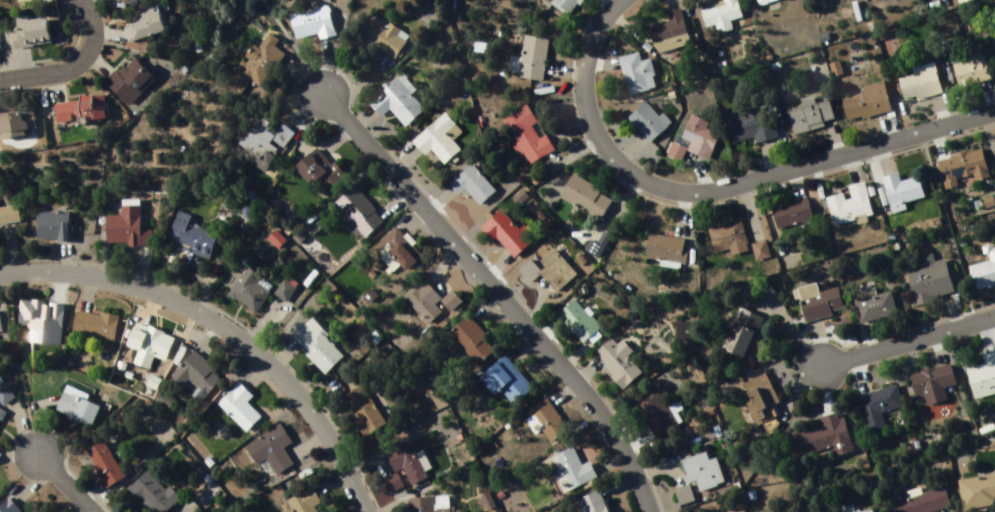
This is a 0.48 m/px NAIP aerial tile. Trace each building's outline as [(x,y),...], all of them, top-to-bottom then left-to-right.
[(581,0),(555,0),(551,6),(568,18),(581,0)] [(719,35),(732,32),(730,22),(742,19),(738,0),(723,0),(724,6),(703,10),(707,29),(718,27),(719,35)] [(321,2),(327,30),(290,38),(283,11),(321,2)] [(136,25),(126,28),(130,43),(166,34),(159,7),(133,13),(136,25)] [(367,10),(382,21),(384,18),(403,32),(387,55),(352,31),(367,10)] [(690,46),(681,10),(667,14),(669,23),(650,28),(657,54),(690,46)] [(48,19),(28,21),(27,18),(14,19),(18,50),(52,46),(48,19)] [(218,75),(233,88),(244,74),(254,82),(280,50),(269,42),(274,36),(264,28),(253,42),(248,38),(218,75)] [(518,79),(544,82),(549,40),(524,37),(518,79)] [(628,96),(657,90),(651,61),(641,63),(640,54),(620,58),(628,96)] [(105,84),(129,108),(156,81),(132,57),(105,84)] [(960,89),(991,81),(985,57),(954,65),(960,89)] [(898,79),(905,105),(943,94),(936,69),(898,79)] [(377,114),(364,100),(397,70),(411,85),(404,91),(418,105),(401,121),(386,106),(377,114)] [(848,123),(891,113),(884,83),(863,88),(864,93),(842,98),(848,123)] [(57,126),(107,121),(106,99),(55,103),(57,126)] [(548,145),(525,161),(518,150),(513,153),(504,139),(509,136),(496,116),(520,100),(531,118),(525,122),(533,134),(538,131),(548,145)] [(662,113),(659,116),(647,103),(628,119),(650,144),(672,124),(662,113)] [(835,126),(830,103),(789,111),(793,134),(835,126)] [(439,161),(454,147),(446,137),(456,128),(439,109),(406,138),(420,153),(426,147),(439,161)] [(734,147),(774,138),(768,109),(728,117),(734,147)] [(27,138),(27,132),(37,132),(35,113),(0,116),(0,140),(27,138)] [(288,129),(272,150),(269,148),(260,160),(232,139),(248,118),(251,118),(253,118),(255,119),(257,115),(263,119),(265,123),(264,124),(262,125),(261,126),(268,132),(276,121),(288,129)] [(709,161),(719,135),(706,130),(709,123),(690,116),(681,140),(689,143),(687,149),(674,144),(669,158),(682,162),(686,151),(709,161)] [(310,143),(325,160),(328,157),(341,172),(314,195),(287,163),(310,143)] [(991,181),(983,150),(937,162),(945,193),(991,181)] [(460,187),(453,192),(442,179),(466,159),(490,187),(473,202),(460,187)] [(567,170),(554,193),(595,216),(606,196),(594,190),(596,186),(567,170)] [(551,172),(554,179),(547,182),(544,176),(551,172)] [(920,178),(901,183),(899,175),(883,179),(892,214),(907,211),(905,204),(925,198),(920,178)] [(355,229),(350,232),(336,216),(340,212),(328,198),(349,181),(380,218),(360,235),(355,229)] [(832,225),(872,218),(866,184),(847,187),(848,194),(828,198),(832,225)] [(772,210),(779,231),(813,219),(806,198),(772,210)] [(491,232),(508,251),(523,237),(507,219),(509,217),(496,203),(475,222),(487,236),(491,232)] [(107,246),(153,246),(153,231),(141,231),(140,205),(123,205),(123,217),(107,217),(107,246)] [(21,223),(19,207),(0,209),(0,225),(21,223)] [(37,213),(37,243),(71,243),(71,213),(37,213)] [(191,224),(193,217),(178,213),(171,238),(177,240),(170,263),(179,265),(183,252),(210,260),(219,232),(191,224)] [(708,229),(715,255),(729,252),(731,258),(751,252),(741,219),(708,229)] [(391,222),(367,244),(388,267),(394,262),(400,268),(418,251),(391,222)] [(642,229),(638,253),(680,261),(682,248),(676,246),(678,235),(642,229)] [(534,257),(548,245),(575,275),(556,291),(553,288),(552,289),(535,270),(541,265),(534,257)] [(987,250),(990,263),(970,268),(976,292),(994,287),(994,248),(987,250)] [(908,271),(915,304),(954,297),(947,261),(935,263),(934,255),(924,257),(926,267),(908,271)] [(524,256),(511,269),(523,281),(536,268),(524,256)] [(229,298),(258,314),(272,286),(244,271),(229,298)] [(419,275),(436,294),(429,300),(435,307),(421,320),(398,295),(419,275)] [(297,292),(288,282),(275,293),(284,303),(297,292)] [(365,283),(372,291),(364,298),(357,290),(365,283)] [(446,285),(434,296),(444,308),(456,297),(446,285)] [(800,303),(809,324),(845,310),(836,288),(800,303)] [(897,315),(891,293),(877,297),(875,291),(870,292),(872,297),(855,302),(861,325),(897,315)] [(551,311),(576,339),(594,322),(585,312),(589,309),(582,302),(577,306),(568,295),(551,311)] [(63,310),(20,309),(19,333),(62,335),(63,310)] [(764,319),(741,309),(723,349),(745,360),(764,319)] [(462,311),(484,336),(481,339),(488,346),(470,361),(441,329),(462,311)] [(73,335),(115,342),(118,318),(77,312),(73,335)] [(346,357),(312,320),(304,326),(301,323),(288,335),(326,375),(346,357)] [(174,336),(133,325),(126,350),(167,361),(174,336)] [(606,335),(611,340),(616,335),(628,348),(623,352),(638,369),(618,388),(597,364),(600,361),(590,349),(606,335)] [(499,350),(472,374),(488,392),(494,386),(507,401),(528,383),(499,350)] [(205,399),(223,378),(195,353),(177,373),(205,399)] [(983,356),(986,365),(968,370),(973,391),(994,385),(994,353),(983,356)] [(910,375),(915,398),(925,396),(928,407),(948,402),(945,389),(956,386),(952,366),(910,375)] [(765,375),(744,385),(752,403),(747,405),(758,431),(764,428),(768,437),(781,431),(775,419),(783,415),(765,375)] [(649,383),(628,397),(651,433),(676,418),(671,409),(680,403),(674,393),(660,401),(649,383)] [(248,404),(254,398),(240,384),(218,405),(246,434),(262,419),(248,404)] [(14,395),(3,387),(0,390),(0,402),(5,406),(14,395)] [(81,399),(83,395),(66,387),(55,413),(91,429),(100,407),(81,399)] [(341,399),(364,438),(386,426),(363,387),(341,399)] [(859,397),(868,435),(886,430),(882,414),(903,409),(898,387),(859,397)] [(540,394),(523,405),(545,439),(562,428),(540,394)] [(823,429),(792,435),(796,456),(833,449),(835,458),(852,454),(844,414),(821,419),(823,429)] [(267,461),(276,477),(294,467),(284,449),(292,444),(282,427),(245,447),(256,467),(267,461)] [(106,489),(124,479),(105,442),(86,451),(106,489)] [(427,480),(424,473),(430,471),(425,459),(418,461),(410,443),(385,453),(394,475),(403,471),(410,487),(427,480)] [(566,443),(575,462),(583,458),(591,474),(558,490),(541,455),(566,443)] [(673,456),(681,479),(688,477),(692,490),(719,481),(710,453),(703,456),(700,447),(673,456)] [(147,511),(150,511),(153,509),(156,511),(168,511),(181,500),(169,487),(165,491),(148,472),(128,491),(147,511)] [(404,487),(397,476),(384,483),(391,495),(404,487)] [(963,510),(994,506),(994,476),(959,481),(963,510)] [(592,485),(605,511),(573,511),(576,510),(568,497),(592,485)] [(951,509),(945,489),(891,504),(893,511),(938,511),(951,509)] [(684,506),(693,501),(691,495),(681,500),(684,506)] [(449,497),(410,501),(411,511),(450,511),(449,497)] [(7,500),(0,507),(0,511),(19,511),(7,500)]
